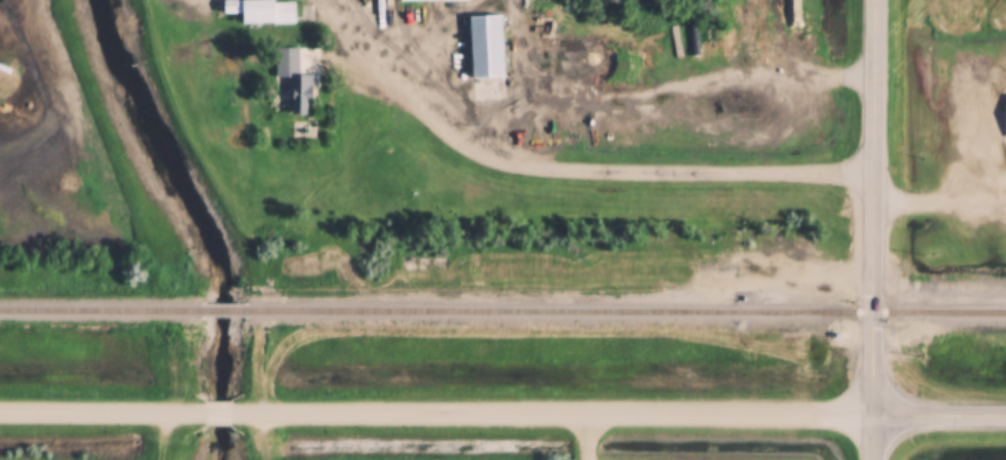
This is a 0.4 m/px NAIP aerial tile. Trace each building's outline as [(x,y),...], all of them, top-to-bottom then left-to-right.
[(223,14),(242,14),(242,23),(294,23),(294,0),(223,0),(223,14)] [(502,16),(470,17),(471,79),(504,79),(502,16)] [(290,75),(289,115),(312,115),(313,76),(290,75)] [(994,97),(994,139),(1005,139),(1005,97),(994,97)]
